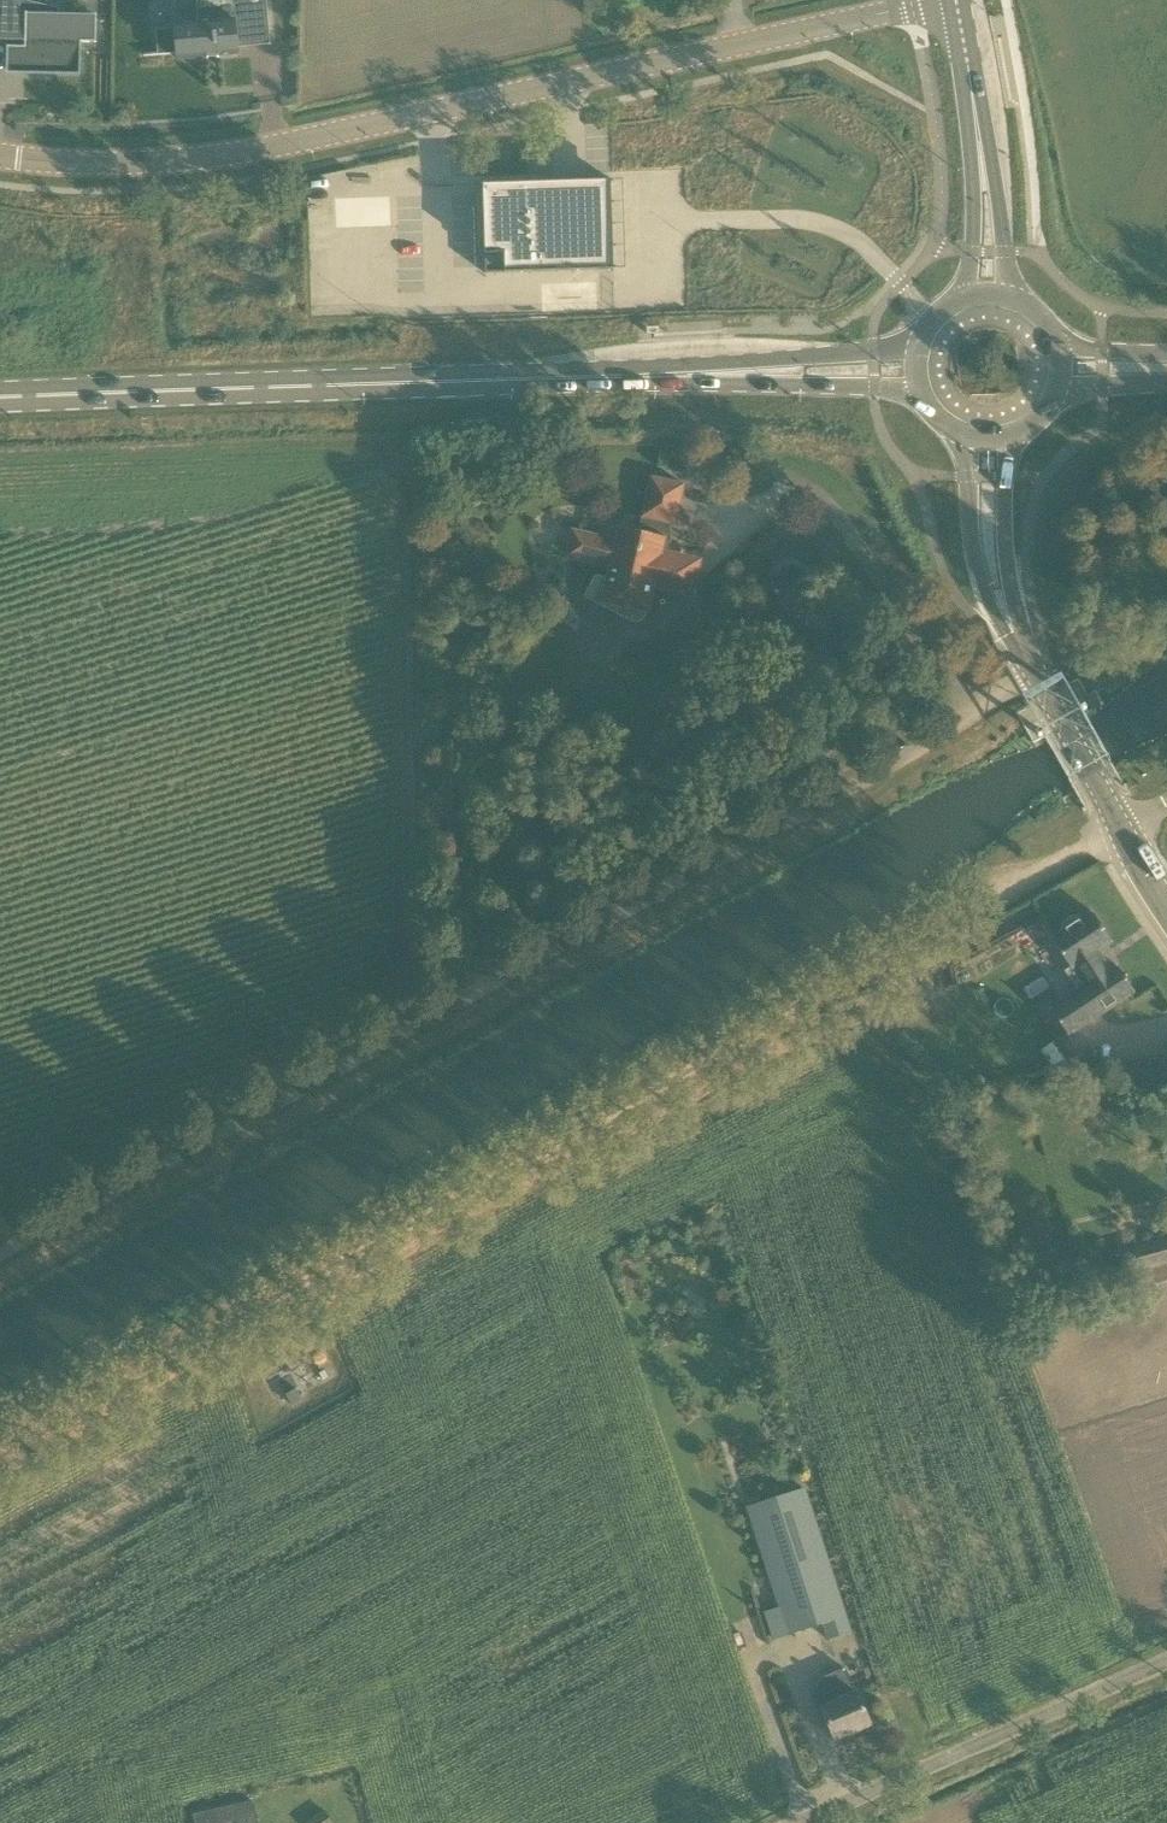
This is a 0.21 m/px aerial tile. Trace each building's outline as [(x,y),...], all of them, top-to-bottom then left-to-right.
[(24,67),(56,68),(56,71),(79,71),(79,75),(81,75),(82,43),(96,44),(97,17),(95,17),(95,24),(27,22),(28,15),(26,15),(26,22),(20,22),(21,1),(21,0),(0,0),(0,41),(25,42),(25,48),(24,67)] [(156,30),(158,53),(144,55),(144,56),(159,55),(178,53),(179,60),(207,57),(207,58),(209,58),(209,56),(217,55),(217,58),(219,57),(219,56),(238,54),(237,48),(237,42),(269,40),(269,45),(271,45),(267,6),(198,12),(199,23),(175,25),(176,29),(156,30)] [(614,269),(612,179),(483,182),(483,196),(485,269),(486,272),(614,269)] [(684,484),(655,478),(651,477),(642,517),(675,525),(684,484)] [(693,597),(697,580),(701,559),(670,552),(662,550),(663,547),(665,537),(656,535),(640,531),(641,529),(639,528),(622,524),(618,540),(572,529),(565,557),(589,563),(610,568),(607,578),(601,601),(621,605),(618,613),(633,620),(635,621),(638,621),(641,620),(644,617),(649,610),(654,588),(669,591),(693,597)] [(1100,706),(1094,695),(1086,699),(1093,711),(1096,709),(1100,707),(1100,706)] [(1063,930),(1057,934),(1051,938),(1071,968),(1067,971),(1079,990),(1051,1009),(1068,1036),(1135,992),(1117,965),(1110,969),(1099,952),(1113,943),(1092,911),(1081,919),(1079,916),(1073,916),(1068,919),(1064,922),(1062,927),(1063,930)] [(1121,1250),(1128,1275),(1166,1265),(1166,1237),(1121,1250)] [(303,1399),(297,1388),(285,1394),(292,1406),(303,1399)] [(790,1635),(821,1624),(846,1615),(802,1487),(746,1507),(780,1606),(790,1635)] [(870,1724),(847,1672),(846,1669),(821,1680),(813,1697),(818,1710),(822,1708),(835,1739),(870,1724)] [(217,1811),(194,1816),(195,1822),(258,1822),(254,1803),(217,1811)]
